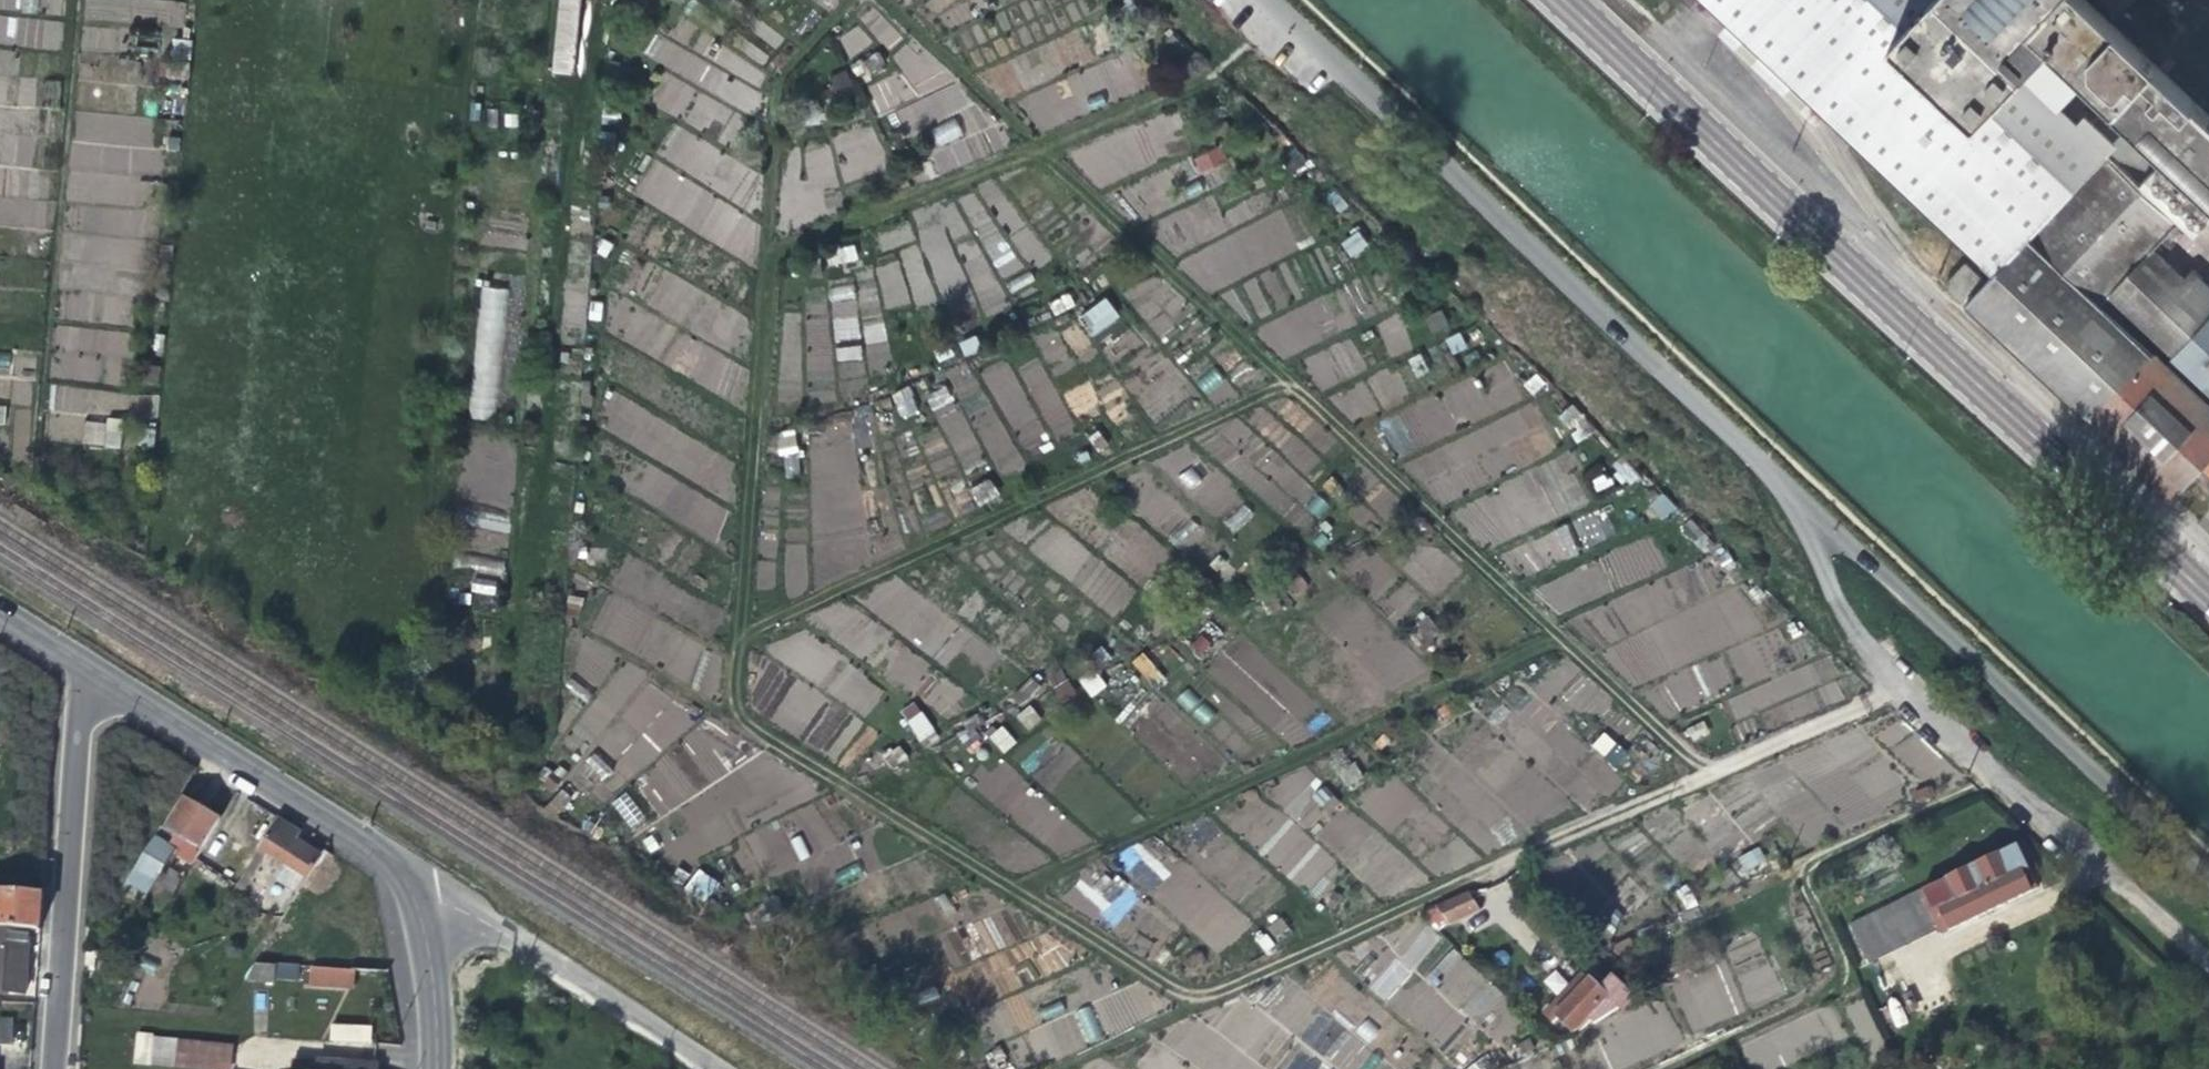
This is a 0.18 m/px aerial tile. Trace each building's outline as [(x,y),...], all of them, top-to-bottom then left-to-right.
[(39,0),(19,0),(19,12),(38,13),(39,0)] [(581,0),(560,0),(554,68),(573,70),(581,0)] [(1992,272),(2105,153),(2169,85),(2106,25),(2080,0),(1703,0),(1992,272)] [(2128,5),(2123,0),(2099,0),(2117,17),(2128,5)] [(61,47),(62,19),(0,16),(0,44),(61,47)] [(644,55),(751,115),(763,93),(702,59),(715,36),(680,17),(667,39),(656,33),(644,55)] [(14,73),(13,51),(0,51),(0,74),(14,73)] [(1078,110),(1108,103),(1107,97),(1137,90),(1128,56),(1068,70),(1078,110)] [(727,147),(744,117),(665,72),(648,102),(727,147)] [(849,72),(831,74),(833,101),(851,99),(849,72)] [(2105,153),(2176,220),(2208,185),(2208,123),(2169,85),(2105,153)] [(930,130),(938,147),(963,135),(955,118),(930,130)] [(696,165),(698,156),(707,157),(710,137),(668,130),(664,161),(696,165)] [(806,186),(833,186),(834,145),(807,145),(806,186)] [(1200,174),(1227,161),(1219,145),(1192,158),(1200,174)] [(2176,220),(2105,153),(1992,272),(1961,305),(2164,496),(2197,461),(2208,471),(2208,291),(2199,281),(2202,278),(2192,268),(2189,272),(2157,241),(2176,220)] [(1358,231),(1341,243),(1351,258),(1368,246),(1358,231)] [(829,266),(858,261),(856,247),(827,251),(829,266)] [(1963,261),(1956,268),(1972,284),(1979,276),(1963,261)] [(828,288),(836,341),(861,337),(852,284),(828,288)] [(477,286),(472,419),(499,420),(505,287),(477,286)] [(1105,296),(1077,317),(1092,337),(1120,316),(1105,296)] [(811,371),(830,370),(828,317),(808,317),(811,371)] [(837,362),(862,359),(860,345),(835,348),(837,362)] [(9,352),(0,352),(0,370),(8,370),(9,352)] [(1005,361),(984,373),(991,385),(1012,374),(1005,361)] [(1215,369),(1197,380),(1213,406),(1231,394),(1215,369)] [(946,386),(925,397),(933,413),(954,403),(946,386)] [(911,388),(892,392),(898,419),(917,415),(911,388)] [(1574,441),(1590,435),(1577,405),(1561,411),(1574,441)] [(1381,422),(1396,456),(1416,448),(1401,413),(1381,422)] [(85,417),(82,443),(120,448),(123,422),(85,417)] [(797,432),(780,432),(780,475),(797,475),(797,432)] [(977,506),(999,498),(992,479),(970,487),(977,506)] [(1554,559),(1576,554),(1569,526),(1547,531),(1554,559)] [(494,580),(471,584),(473,598),(496,593),(494,580)] [(1079,680),(1090,697),(1107,687),(1095,669),(1079,680)] [(1667,679),(1677,709),(1706,699),(1696,669),(1667,679)] [(1052,686),(1058,702),(1076,696),(1069,680),(1052,686)] [(1188,689),(1178,699),(1201,724),(1212,714),(1188,689)] [(919,743),(935,734),(915,701),(899,710),(919,743)] [(1016,713),(1025,731),(1041,722),(1032,704),(1016,713)] [(1004,725),(988,735),(1000,753),(1016,744),(1004,725)] [(1603,732),(1590,746),(1616,769),(1628,755),(1603,732)] [(890,768),(907,760),(899,745),(883,753),(890,768)] [(595,784),(612,773),(599,753),(582,764),(595,784)] [(976,785),(1004,812),(1029,785),(1001,759),(976,785)] [(551,785),(558,775),(547,768),(541,779),(551,785)] [(628,792),(611,802),(629,831),(645,820),(628,792)] [(198,853),(217,822),(198,811),(180,800),(161,830),(175,839),(171,846),(180,852),(185,844),(198,853)] [(293,844),(298,837),(274,822),(257,850),(304,879),(317,858),(302,849),(293,844)] [(801,835),(785,841),(778,822),(747,834),(761,873),(808,855),(801,835)] [(172,849),(150,835),(134,862),(132,866),(153,879),(172,849)] [(1870,913),(1882,940),(1887,953),(1949,922),(1951,928),(1999,905),(2034,888),(2030,878),(2038,875),(2022,841),(2013,845),(1870,913)] [(1737,859),(1747,875),(1767,863),(1757,847),(1737,859)] [(1066,905),(1121,928),(1139,887),(1084,863),(1066,905)] [(702,904),(720,885),(701,868),(684,887),(702,904)] [(1603,937),(1639,900),(1615,877),(1579,913),(1603,937)] [(27,931),(38,932),(39,915),(41,895),(0,892),(0,929),(27,931)] [(1475,910),(1464,892),(1432,907),(1443,925),(1475,910)] [(1354,973),(1446,1056),(1503,992),(1412,910),(1354,973)] [(27,931),(0,929),(0,992),(22,994),(24,965),(27,931)] [(1882,955),(1887,953),(1882,940),(1860,950),(1865,962),(1882,955)] [(1850,968),(1855,980),(1858,988),(1890,975),(1882,955),(1865,962),(1850,968)] [(298,980),(299,966),(252,963),(251,981),(270,982),(270,979),(298,980)] [(348,986),(349,970),(310,968),(308,984),(348,986)] [(1386,1063),(1366,1045),(1380,1030),(1363,1015),(1372,1005),(1330,968),(1307,993),(1323,1007),(1295,1038),(1302,1043),(1280,1068),(1328,1068),(1331,1065),(1335,1068),(1381,1068),(1386,1063)] [(1566,1031),(1571,1028),(1574,1031),(1587,1022),(1589,1024),(1628,998),(1607,978),(1595,989),(1579,973),(1567,985),(1553,999),(1556,1002),(1545,1013),(1551,1020),(1553,1018),(1566,1031)] [(2035,986),(2041,1000),(2048,996),(2042,982),(2035,986)] [(1089,1005),(1072,1012),(1085,1044),(1102,1037),(1089,1005)] [(12,1043),(13,1017),(0,1016),(0,1042),(12,1043)] [(355,1039),(356,1027),(328,1026),(328,1038),(355,1039)] [(231,1047),(155,1040),(153,1068),(157,1068),(230,1068),(231,1047)] [(287,1068),(311,1068),(312,1059),(288,1058),(287,1068)] [(312,1059),(311,1068),(373,1068),(373,1063),(347,1062),(312,1059)]
